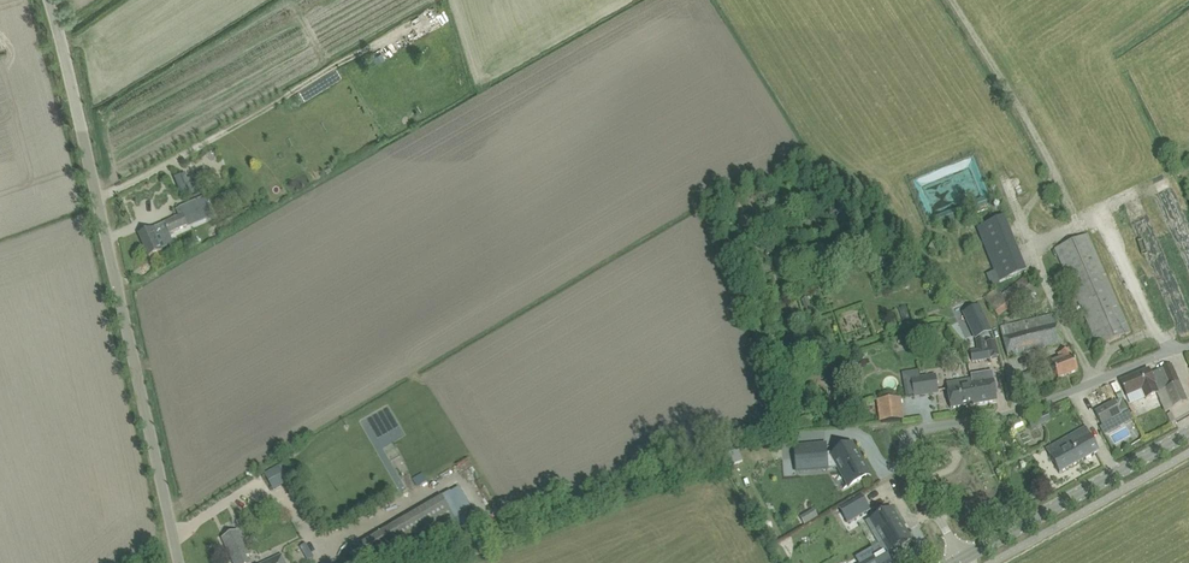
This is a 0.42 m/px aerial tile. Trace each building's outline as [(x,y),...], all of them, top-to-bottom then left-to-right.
[(381,53),(373,57),(376,63),(384,59),(381,53)] [(243,166),(249,177),(258,172),(251,161),(243,166)] [(180,174),(174,177),(180,193),(187,190),(180,174)] [(210,180),(215,190),(228,183),(223,174),(210,180)] [(232,187),(237,196),(249,189),(244,180),(232,187)] [(187,185),(189,189),(191,195),(198,192),(195,185),(194,182),(187,185)] [(139,234),(149,257),(162,251),(155,236),(160,234),(168,230),(169,234),(188,225),(210,214),(213,220),(220,216),(217,210),(222,208),(217,199),(163,222),(164,223),(157,226),(139,234)] [(976,228),(998,282),(1027,271),(1004,216),(976,228)] [(1056,249),(1098,346),(1130,332),(1087,234),(1056,249)] [(983,297),(998,317),(1010,308),(1013,311),(1036,292),(1023,277),(1000,295),(995,288),(983,297)] [(966,313),(973,339),(989,335),(982,308),(966,313)] [(1005,345),(1008,356),(1063,343),(1053,314),(1000,327),(1005,345)] [(969,351),(971,362),(999,356),(994,340),(986,342),(985,339),(975,341),(977,350),(969,351)] [(1051,362),(1058,378),(1078,371),(1069,349),(1060,353),(1062,358),(1051,362)] [(1121,381),(1127,395),(1142,389),(1146,398),(1165,389),(1172,407),(1187,400),(1171,365),(1150,374),(1148,369),(1121,381)] [(992,371),(970,375),(970,379),(971,384),(973,384),(976,404),(997,401),(995,389),(994,381),(992,371)] [(911,379),(914,396),(938,392),(936,375),(911,379)] [(970,379),(946,383),(947,388),(948,397),(950,408),(976,404),(973,384),(971,384),(970,379)] [(878,400),(881,422),(902,420),(900,397),(878,400)] [(1123,416),(1114,401),(1095,411),(1103,427),(1123,416)] [(1033,419),(1036,427),(1051,421),(1047,412),(1033,419)] [(1067,448),(1050,457),(1059,473),(1099,451),(1086,427),(1063,440),(1067,448)] [(825,444),(794,447),(795,464),(828,462),(829,468),(837,467),(847,485),(848,486),(868,474),(852,445),(834,455),(831,450),(826,450),(825,444)] [(279,465),(264,474),(273,489),(288,481),(285,476),(281,470),(279,465)] [(285,476),(291,473),(287,467),(281,470),(285,476)] [(449,490),(441,495),(454,516),(455,518),(463,513),(449,490)] [(867,493),(842,507),(849,520),(874,505),(867,493)] [(369,562),(375,562),(454,516),(441,495),(359,544),(369,562)] [(874,529),(881,541),(878,543),(882,550),(860,562),(890,562),(893,562),(888,552),(897,547),(896,545),(907,539),(891,511),(880,517),(879,514),(866,522),(871,531),(874,529)] [(222,538),(234,562),(249,562),(246,558),(250,556),(238,531),(222,538)] [(282,555),(264,562),(286,562),(282,555)]
